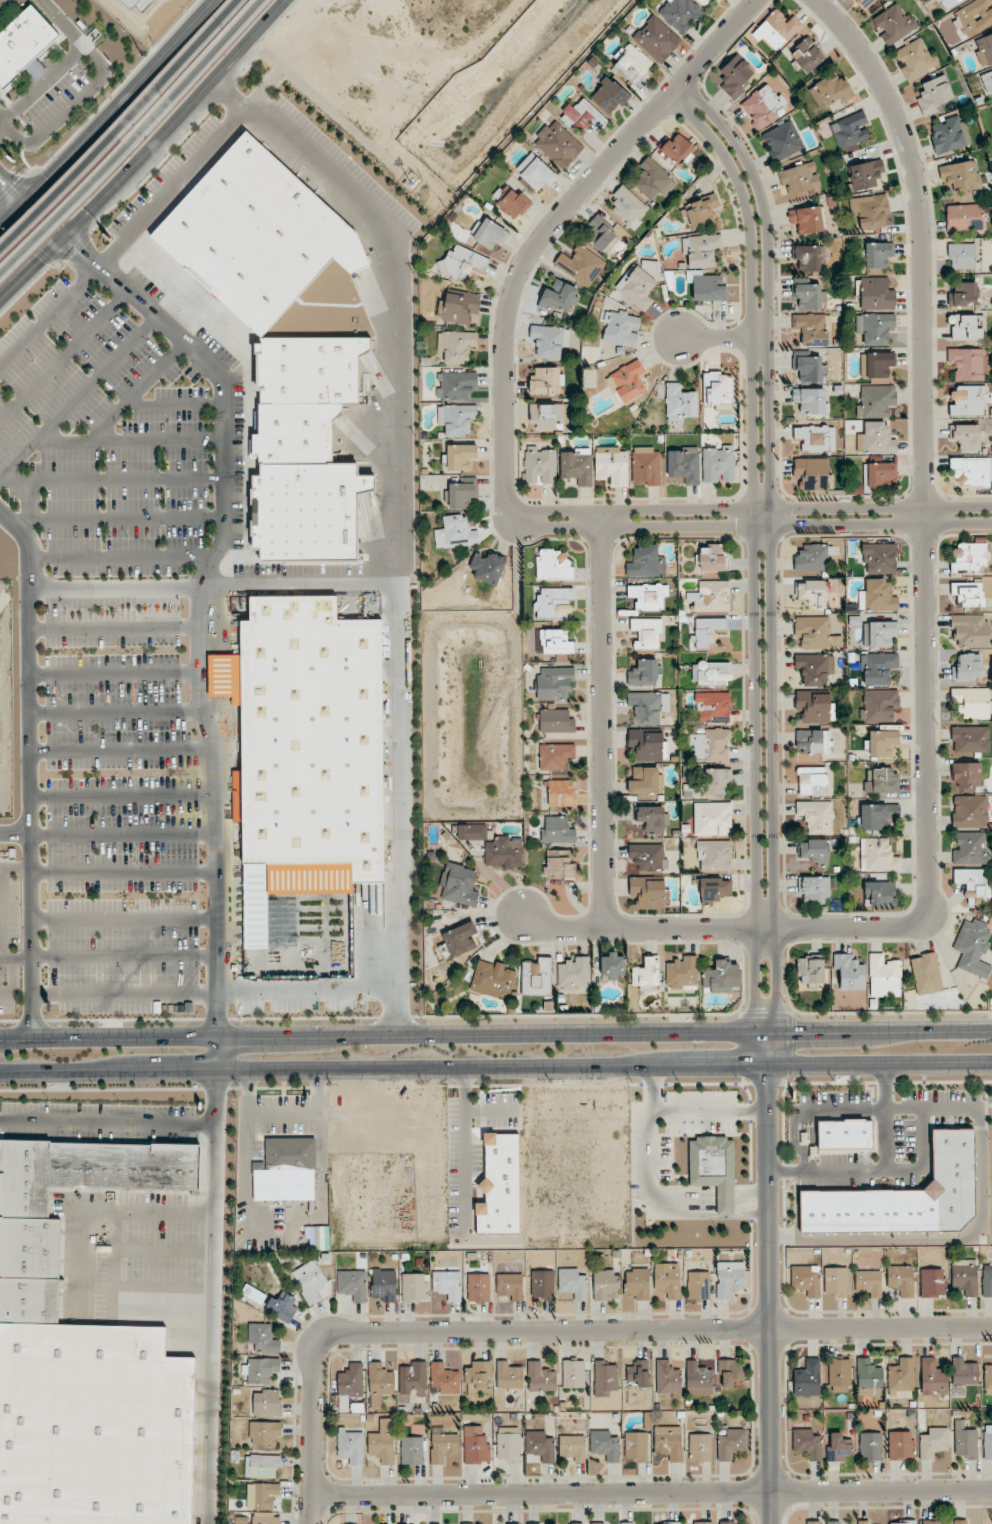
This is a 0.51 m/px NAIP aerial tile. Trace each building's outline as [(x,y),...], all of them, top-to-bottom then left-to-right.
[(131,12),(139,3),(147,10),(156,0),(118,0),(131,12)] [(703,14),(688,0),(667,0),(656,11),(682,36),(703,14)] [(876,0),(854,0),(866,14),(878,3),(876,0)] [(964,0),(939,0),(944,10),(964,0)] [(990,9),(985,0),(977,0),(954,13),(967,38),(991,24),(991,8),(990,9)] [(871,19),(887,46),(916,29),(900,2),(871,19)] [(32,4),(0,33),(0,86),(3,89),(61,36),(32,4)] [(777,52),(804,25),(794,15),(788,21),(776,9),(751,34),(759,41),(762,38),(777,52)] [(659,64),(682,43),(655,14),(632,36),(659,64)] [(979,51),(975,52),(982,68),(991,63),(991,33),(974,42),(979,51)] [(789,55),(807,74),(827,55),(810,36),(789,55)] [(939,63),(936,56),(931,58),(920,38),(895,51),(904,67),(901,69),(907,81),(939,63)] [(613,66),(635,85),(653,63),(632,44),(613,66)] [(735,99),(751,84),(747,80),(755,72),(738,53),(720,70),(725,76),(719,82),(735,99)] [(36,81),(47,71),(36,59),(25,69),(36,81)] [(979,75),(986,93),(991,91),(991,70),(979,75)] [(820,111),(854,95),(846,78),(839,81),(836,73),(809,86),(820,111)] [(917,100),(924,117),(937,111),(935,106),(955,98),(945,74),(919,85),(924,96),(917,100)] [(610,117),(629,96),(609,77),(590,98),(610,117)] [(571,105),(562,115),(582,133),(592,122),(600,129),(608,121),(583,98),(574,108),(571,105)] [(872,132),(863,111),(829,126),(839,147),(872,132)] [(962,115),(931,125),(934,135),(930,136),(936,155),(971,144),(962,115)] [(585,147),(554,119),(533,142),(564,170),(585,147)] [(804,149),(792,121),(763,133),(775,162),(804,149)] [(150,238),(261,336),(265,335),(333,258),(350,273),(369,267),(358,231),(245,131),(150,238)] [(670,139),(660,148),(676,166),(695,149),(680,132),(671,141),(670,139)] [(537,191),(544,184),(548,188),(558,177),(532,152),(515,170),(537,191)] [(665,198),(678,183),(648,156),(637,168),(641,172),(631,183),(651,201),(659,192),(665,198)] [(885,172),(881,159),(848,167),(854,192),(873,187),(870,176),(885,172)] [(941,165),(945,191),(979,187),(976,160),(941,165)] [(779,170),(782,185),(787,184),(789,196),(821,188),(818,172),(816,172),(814,162),(779,170)] [(608,206),(632,229),(650,210),(626,187),(608,206)] [(521,192),(518,195),(511,189),(497,205),(515,221),(532,203),(521,192)] [(850,197),(851,214),(860,214),(861,230),(889,228),(887,195),(850,197)] [(720,207),(717,196),(684,205),(690,228),(714,221),(711,209),(720,207)] [(947,230),(985,229),(984,204),(946,205),(947,230)] [(790,224),(797,223),(799,235),(824,231),(820,205),(788,211),(790,224)] [(619,236),(597,215),(582,230),(604,251),(619,236)] [(502,245),(510,233),(484,216),(471,237),(491,250),(496,241),(502,245)] [(714,267),(714,249),(722,249),(722,235),(685,236),(686,268),(714,267)] [(895,243),(866,242),(865,268),(887,269),(888,256),(894,257),(895,243)] [(975,243),(949,244),(949,269),(976,269),(975,243)] [(490,259),(456,244),(453,252),(448,249),(438,272),(464,284),(472,265),(485,271),(490,259)] [(606,262),(580,244),(570,258),(561,252),(553,264),(588,288),(606,262)] [(824,272),(825,246),(793,246),(793,260),(801,260),(801,272),(824,272)] [(659,261),(641,260),(641,273),(659,274),(659,261)] [(616,287),(642,313),(654,301),(647,293),(657,283),(638,265),(616,287)] [(726,300),(726,286),(723,286),(722,275),(703,275),(703,270),(686,270),(687,283),(693,283),(693,301),(726,300)] [(861,310),(896,309),(895,290),(888,290),(888,278),(856,278),(856,296),(861,296),(861,310)] [(538,306),(551,311),(553,306),(572,315),(582,290),(555,279),(551,289),(546,287),(538,306)] [(978,305),(978,282),(949,283),(950,306),(978,305)] [(823,284),(794,284),(794,298),(799,298),(799,309),(823,309),(823,284)] [(442,320),(470,325),(471,318),(477,319),(481,296),(447,290),(442,320)] [(635,349),(639,332),(642,317),(605,310),(603,322),(607,322),(603,342),(635,349)] [(896,314),(856,314),(856,333),(863,334),(863,345),(888,345),(889,328),(895,328),(896,314)] [(826,315),(794,315),(794,330),(801,330),(802,346),(827,346),(826,315)] [(982,328),(976,328),(976,315),(949,315),(949,323),(952,323),(952,340),(982,339),(982,328)] [(570,327),(530,326),(530,340),(537,340),(537,358),(561,359),(562,350),(569,350),(570,327)] [(477,332),(438,332),(438,351),(445,351),(445,363),(469,363),(469,347),(477,347),(477,332)] [(357,561),(358,493),(375,493),(375,475),(359,475),(359,463),(332,463),(332,417),(342,417),(342,404),(359,404),(359,353),(370,353),(370,338),(258,338),(257,434),(253,434),(253,457),(260,457),(260,475),(252,475),(251,549),(260,549),(260,561),(357,561)] [(955,381),(984,381),(984,371),(986,371),(987,349),(948,348),(947,364),(955,364),(955,381)] [(895,355),(861,354),(861,377),(890,377),(890,366),(895,367),(895,355)] [(821,356),(793,357),(793,371),(799,371),(799,383),(825,382),(825,366),(821,366),(821,356)] [(645,373),(639,360),(605,376),(613,393),(617,391),(623,403),(646,392),(639,376),(645,373)] [(535,367),(535,376),(530,376),(529,394),(561,394),(562,367),(535,367)] [(477,372),(441,372),(441,388),(436,388),(437,399),(473,399),(473,389),(477,389),(477,372)] [(703,372),(704,408),(733,407),(732,375),(720,375),(720,372),(703,372)] [(697,391),(681,392),(681,383),(666,383),(667,420),(698,419),(697,391)] [(889,417),(889,405),(896,405),(896,385),(861,385),(861,405),(856,405),(856,417),(889,417)] [(950,416),(987,415),(986,387),(952,387),(952,405),(949,405),(950,416)] [(826,388),(792,389),(793,403),(800,403),(800,414),(827,413),(826,388)] [(529,405),(530,424),(536,424),(536,431),(564,429),(563,404),(529,405)] [(445,436),(471,436),(470,419),(477,419),(477,405),(437,406),(438,425),(445,425),(445,436)] [(857,434),(857,454),(897,453),(896,439),(890,439),(890,422),(864,422),(864,434),(857,434)] [(949,425),(950,441),(960,440),(961,451),(981,450),(980,425),(949,425)] [(835,426),(794,426),(794,439),(802,439),(802,452),(834,453),(835,426)] [(447,445),(447,470),(468,470),(468,458),(477,458),(477,444),(447,445)] [(703,483),(717,482),(717,474),(723,474),(723,482),(735,482),(734,445),(723,445),(723,448),(703,449),(703,483)] [(525,484),(556,484),(556,450),(537,451),(537,446),(525,446),(525,484)] [(560,452),(561,479),(577,478),(577,486),(593,486),(592,448),(575,449),(575,451),(560,452)] [(596,480),(609,479),(610,486),(628,486),(627,448),(595,448),(596,480)] [(660,448),(632,449),(633,485),(660,485),(660,448)] [(667,449),(668,477),(685,477),(685,486),(699,485),(699,449),(667,449)] [(828,459),(794,458),(793,478),(802,478),(802,488),(828,489),(828,459)] [(990,487),(989,458),(950,459),(950,478),(961,478),(961,488),(990,487)] [(896,463),(864,463),(864,486),(896,486),(896,463)] [(450,509),(472,509),(472,497),(477,497),(477,478),(464,478),(464,484),(449,484),(450,509)] [(434,529),(436,548),(479,545),(478,531),(469,531),(468,515),(443,516),(444,529),(434,529)] [(952,542),(952,573),(982,574),(983,563),(988,563),(989,543),(952,542)] [(897,544),(865,543),(864,573),(896,574),(897,544)] [(728,544),(700,544),(700,571),(728,571),(728,544)] [(794,571),(827,571),(827,555),(833,555),(833,545),(803,545),(803,554),(794,554),(794,571)] [(627,563),(626,576),(661,576),(661,546),(633,546),(633,563),(627,563)] [(537,579),(574,579),(574,567),(568,567),(567,550),(537,551),(537,579)] [(473,577),(496,586),(508,559),(490,551),(487,558),(475,553),(469,567),(476,570),(473,577)] [(898,610),(898,597),(891,597),(891,579),(866,580),(866,591),(859,591),(859,611),(898,610)] [(694,612),(730,611),(730,581),(699,581),(699,592),(686,593),(687,601),(694,601),(694,612)] [(798,581),(797,599),(809,600),(808,609),(827,609),(828,582),(798,581)] [(984,606),(983,582),(951,583),(951,594),(957,594),(957,607),(984,606)] [(636,611),(663,610),(663,597),(669,597),(668,584),(627,585),(628,598),(636,598),(636,611)] [(571,617),(571,599),(573,599),(573,587),(536,588),(537,618),(571,617)] [(203,654),(203,698),(229,697),(230,704),(236,704),(237,771),(231,771),(231,821),(237,821),(238,865),(238,952),(266,952),(266,898),(351,898),(351,885),(381,885),(380,620),(333,620),(333,593),(243,594),(243,619),(235,619),(235,654),(203,654)] [(952,615),(952,640),(958,640),(959,647),(989,647),(988,614),(952,615)] [(795,617),(795,637),(801,636),(802,649),(842,649),(842,636),(830,636),(830,616),(795,617)] [(630,631),(637,631),(636,649),(659,650),(659,633),(662,634),(663,619),(631,618),(630,631)] [(695,619),(696,649),(709,649),(708,643),(715,643),(715,631),(727,630),(727,618),(695,619)] [(898,636),(897,622),(864,622),(864,648),(892,647),(892,636),(898,636)] [(568,629),(541,630),(541,654),(574,654),(574,641),(568,641),(568,629)] [(891,685),(891,668),(899,668),(898,653),(862,654),(863,685),(891,685)] [(827,686),(827,674),(834,674),(834,654),(795,655),(795,669),(803,669),(803,687),(827,686)] [(952,666),(952,680),(981,679),(980,654),(960,654),(960,666),(952,666)] [(657,659),(637,659),(637,669),(628,668),(627,685),(657,686),(657,659)] [(730,685),(730,663),(692,662),(692,684),(730,685)] [(538,700),(566,700),(566,692),(571,692),(571,681),(574,681),(574,667),(538,668),(538,700)] [(989,688),(951,688),(952,703),(963,703),(963,719),(989,718),(989,688)] [(899,690),(864,690),(864,710),(860,710),(860,722),(893,722),(893,709),(899,709),(899,690)] [(627,693),(628,707),(635,707),(636,724),(661,723),(660,692),(627,693)] [(697,723),(731,722),(730,692),(697,693),(697,723)] [(540,733),(575,732),(575,718),(570,718),(569,709),(540,710),(540,733)] [(990,726),(952,727),(953,753),(990,752),(990,726)] [(690,734),(690,746),(694,746),(694,760),(729,761),(730,729),(705,728),(704,734),(690,734)] [(832,752),(832,741),(830,741),(829,730),(796,731),(796,752),(832,752)] [(663,731),(628,731),(628,746),(635,746),(636,761),(664,761),(663,731)] [(869,756),(891,757),(891,744),(899,745),(899,731),(870,731),(869,756)] [(575,744),(539,745),(540,770),(567,769),(567,757),(576,756),(575,744)] [(981,788),(981,763),(952,763),(952,788),(981,788)] [(628,794),(658,795),(658,786),(664,786),(664,775),(659,775),(659,767),(633,767),(633,780),(629,780),(628,794)] [(826,767),(799,767),(799,795),(826,794),(826,767)] [(705,795),(725,795),(725,782),(731,782),(732,769),(705,769),(705,795)] [(899,770),(867,769),(867,782),(864,782),(864,792),(899,793),(899,770)] [(575,780),(548,780),(549,807),(575,806),(575,780)] [(953,828),(988,828),(987,795),(953,796),(953,828)] [(833,801),(796,801),(796,815),(807,815),(807,834),(833,834),(833,801)] [(694,835),(731,836),(732,803),(694,802),(694,835)] [(899,817),(900,805),(860,804),(859,829),(890,830),(890,817),(899,817)] [(637,806),(637,822),(646,822),(646,834),(664,835),(665,826),(669,826),(669,814),(664,813),(664,807),(637,806)] [(542,843),(576,842),(576,829),(568,829),(567,816),(545,816),(546,829),(541,829),(542,843)] [(458,840),(487,839),(487,824),(458,825),(458,840)] [(952,864),(987,864),(987,832),(956,832),(957,850),(952,850),(952,864)] [(485,843),(485,865),(504,864),(504,868),(523,867),(522,836),(496,837),(496,842),(485,843)] [(860,871),(900,871),(900,857),(891,857),(891,838),(861,838),(860,871)] [(732,871),(731,840),(697,841),(697,861),(701,861),(701,871),(732,871)] [(800,840),(799,859),(811,859),(811,865),(829,866),(830,840),(800,840)] [(664,844),(629,844),(629,870),(667,870),(668,859),(664,859),(664,844)] [(546,877),(576,876),(576,863),(571,864),(571,850),(545,851),(546,877)] [(479,892),(473,891),(477,869),(445,863),(440,886),(444,886),(441,900),(476,907),(479,892)] [(953,870),(954,883),(965,883),(965,897),(990,897),(989,869),(953,870)] [(798,893),(804,893),(804,904),(824,904),(824,897),(830,897),(830,877),(798,876),(798,893)] [(665,908),(664,878),(629,880),(630,897),(638,896),(638,909),(665,908)] [(700,879),(700,904),(719,904),(719,897),(731,897),(731,879),(700,879)] [(895,881),(865,882),(866,907),(896,906),(895,881)] [(962,952),(956,968),(988,979),(991,967),(991,965),(981,961),(991,931),(991,927),(964,917),(953,949),(962,952)] [(441,934),(452,958),(477,947),(472,935),(478,933),(472,920),(441,934)] [(840,990),(866,989),(865,962),(851,962),(851,953),(834,954),(834,968),(839,968),(840,990)] [(870,953),(870,997),(901,997),(901,961),(884,961),(883,953),(870,953)] [(917,996),(943,991),(936,953),(910,957),(917,996)] [(602,954),(601,978),(624,979),(625,955),(602,954)] [(666,961),(666,989),(697,989),(697,955),(683,955),(683,961),(666,961)] [(558,962),(559,989),(590,988),(589,956),(575,957),(575,962),(558,962)] [(632,985),(639,985),(639,991),(653,991),(653,985),(659,985),(659,956),(644,956),(644,967),(632,967),(632,985)] [(824,983),(823,956),(797,957),(798,973),(801,973),(802,984),(824,983)] [(521,995),(551,996),(551,957),(538,957),(538,962),(522,962),(521,995)] [(470,990),(508,1000),(516,972),(504,969),(505,964),(496,961),(495,964),(478,960),(470,990)] [(739,991),(739,962),(716,961),(715,969),(703,969),(703,988),(711,988),(711,990),(739,991)] [(874,1148),(873,1118),(817,1118),(817,1148),(874,1148)] [(800,1232),(974,1232),(974,1128),(933,1128),(933,1189),(800,1189),(800,1232)] [(520,1233),(520,1132),(484,1132),(484,1202),(476,1202),(477,1234),(520,1233)] [(736,1136),(690,1135),(689,1185),(717,1185),(717,1214),(736,1214),(736,1136)] [(253,1200),(316,1200),(316,1137),(264,1137),(264,1160),(253,1160),(253,1200)] [(49,1217),(50,1185),(52,1141),(0,1139),(0,1216),(49,1217)] [(50,1185),(191,1190),(191,1194),(200,1195),(201,1146),(52,1141),(50,1185)] [(60,1279),(61,1218),(49,1217),(0,1216),(0,1277),(60,1279)] [(305,1227),(305,1239),(310,1239),(310,1250),(329,1250),(329,1226),(305,1227)] [(322,1299),(318,1290),(328,1285),(315,1259),(291,1272),(309,1306),(322,1299)] [(952,1289),(964,1289),(964,1297),(977,1297),(977,1260),(952,1260),(952,1289)] [(718,1300),(731,1299),(731,1292),(745,1291),(745,1262),(717,1262),(718,1300)] [(681,1299),(680,1263),(654,1264),(655,1299),(681,1299)] [(991,1297),(991,1264),(983,1264),(983,1297),(991,1297)] [(913,1265),(887,1266),(888,1289),(900,1289),(900,1298),(913,1297),(913,1265)] [(819,1266),(791,1266),(791,1290),(807,1290),(807,1298),(819,1298),(819,1266)] [(847,1267),(824,1268),(825,1293),(835,1293),(836,1298),(848,1298),(847,1267)] [(579,1269),(559,1268),(558,1292),(574,1292),(574,1301),(587,1301),(587,1275),(579,1275),(579,1269)] [(381,1303),(396,1302),(396,1269),(372,1269),(373,1297),(381,1297),(381,1303)] [(650,1270),(626,1269),(625,1296),(636,1296),(636,1300),(649,1300),(650,1270)] [(944,1269),(920,1269),(921,1297),(944,1297),(944,1269)] [(553,1270),(531,1271),(532,1300),(553,1300),(553,1270)] [(594,1300),(619,1300),(618,1270),(593,1270),(594,1300)] [(337,1271),(338,1294),(353,1294),(353,1303),(367,1303),(366,1271),(337,1271)] [(460,1272),(432,1271),(432,1292),(447,1292),(447,1301),(460,1302),(460,1272)] [(709,1271),(688,1272),(688,1299),(710,1299),(709,1271)] [(870,1298),(881,1298),(881,1271),(855,1271),(855,1291),(870,1291),(870,1298)] [(425,1273),(403,1274),(403,1301),(425,1300),(425,1273)] [(489,1274),(467,1274),(468,1303),(490,1302),(489,1274)] [(522,1274),(496,1274),(497,1295),(512,1295),(512,1301),(523,1301),(522,1274)] [(59,1326),(59,1287),(65,1287),(65,1279),(60,1279),(0,1277),(0,1325),(59,1326)] [(272,1297),(265,1309),(289,1323),(300,1304),(281,1293),(277,1300),(272,1297)] [(255,1353),(280,1353),(279,1340),(272,1340),(272,1323),(248,1324),(248,1344),(254,1344),(255,1353)] [(191,1359),(186,1523),(0,1523),(0,1325),(59,1326),(160,1329),(159,1358),(191,1359)] [(889,1365),(888,1392),(914,1392),(915,1358),(899,1357),(899,1365),(889,1365)] [(922,1395),(948,1394),(948,1370),(936,1370),(936,1357),(922,1357),(922,1395)] [(978,1385),(979,1363),(963,1363),(964,1357),(953,1357),(952,1384),(978,1385)] [(246,1384),(269,1384),(270,1373),(280,1373),(280,1359),(247,1358),(246,1384)] [(820,1358),(806,1358),(805,1369),(794,1369),(794,1395),(820,1395),(820,1358)] [(857,1358),(858,1395),(883,1394),(883,1367),(872,1367),(872,1358),(857,1358)] [(627,1382),(637,1382),(637,1387),(648,1388),(649,1360),(634,1359),(634,1366),(627,1366),(627,1382)] [(736,1359),(719,1360),(720,1388),(734,1388),(733,1381),(743,1381),(743,1366),(737,1366),(736,1359)] [(850,1359),(829,1360),(830,1392),(851,1392),(850,1359)] [(523,1367),(508,1366),(508,1361),(497,1360),(497,1388),(523,1388),(523,1367)] [(542,1370),(541,1360),(528,1361),(529,1391),(556,1390),(556,1370),(542,1370)] [(563,1388),(585,1388),(584,1360),(563,1361),(563,1388)] [(594,1360),(595,1395),(617,1394),(616,1360),(594,1360)] [(657,1393),(682,1393),(682,1370),(672,1370),(672,1360),(656,1360),(657,1393)] [(686,1395),(712,1395),(713,1368),(697,1367),(697,1360),(687,1360),(686,1395)] [(400,1392),(418,1392),(418,1396),(427,1396),(426,1361),(410,1362),(411,1366),(399,1366),(400,1392)] [(491,1361),(467,1361),(467,1397),(476,1397),(476,1389),(491,1389),(491,1361)] [(363,1397),(362,1362),(350,1362),(350,1371),(338,1371),(339,1413),(348,1412),(348,1397),(363,1397)] [(370,1409),(382,1409),(381,1395),(395,1394),(394,1370),(382,1370),(382,1362),(369,1362),(370,1409)] [(444,1362),(431,1362),(431,1387),(440,1387),(440,1394),(460,1394),(459,1370),(444,1370),(444,1362)] [(984,1365),(985,1392),(991,1392),(991,1365),(984,1365)] [(253,1394),(254,1416),(281,1415),(280,1389),(262,1390),(262,1393),(253,1394)] [(368,1433),(368,1456),(381,1457),(380,1465),(393,1465),(394,1419),(380,1418),(379,1433),(368,1433)] [(977,1429),(965,1429),(965,1420),(955,1419),(954,1455),(967,1455),(967,1459),(977,1460),(977,1429)] [(282,1422),(251,1422),(250,1447),(276,1447),(276,1436),(281,1436),(282,1422)] [(482,1426),(464,1426),(465,1463),(491,1463),(490,1443),(487,1443),(487,1436),(482,1436),(482,1426)] [(681,1426),(654,1427),(655,1453),(669,1453),(670,1463),(683,1463),(681,1426)] [(991,1460),(991,1426),(984,1426),(984,1460),(991,1460)] [(460,1434),(444,1434),(444,1427),(432,1427),(431,1464),(444,1465),(445,1459),(459,1459),(460,1434)] [(519,1427),(497,1428),(498,1459),(508,1459),(508,1463),(520,1463),(519,1427)] [(920,1435),(920,1460),(934,1460),(934,1451),(949,1451),(949,1427),(928,1427),(928,1435),(920,1435)] [(718,1436),(718,1461),(731,1461),(731,1451),(746,1451),(746,1429),(727,1429),(726,1436),(718,1436)] [(821,1461),(821,1436),(813,1436),(813,1429),(793,1429),(793,1452),(809,1452),(809,1461),(821,1461)] [(349,1465),(363,1465),(364,1431),(338,1430),(338,1458),(349,1458),(349,1465)] [(611,1430),(590,1431),(591,1454),(606,1454),(606,1463),(619,1463),(619,1437),(611,1437),(611,1430)] [(554,1463),(554,1437),(546,1438),(546,1431),(526,1431),(526,1455),(541,1455),(541,1463),(554,1463)] [(911,1431),(889,1431),(889,1460),(915,1460),(915,1441),(911,1441),(911,1431)] [(648,1462),(648,1432),(625,1432),(625,1458),(637,1458),(637,1463),(648,1462)] [(845,1462),(845,1455),(852,1455),(852,1439),(842,1439),(842,1433),(831,1432),(830,1447),(827,1447),(826,1461),(845,1462)] [(881,1432),(859,1433),(860,1461),(882,1461),(881,1432)] [(689,1464),(712,1463),(712,1434),(689,1434),(689,1464)] [(585,1463),(585,1435),(560,1436),(560,1458),(575,1457),(575,1463),(585,1463)] [(423,1465),(424,1437),(402,1437),(401,1464),(423,1465)] [(281,1455),(250,1454),(250,1477),(276,1478),(276,1467),(281,1467),(281,1455)] [(247,1509),(274,1509),(274,1495),(280,1495),(280,1484),(247,1483),(247,1509)]
